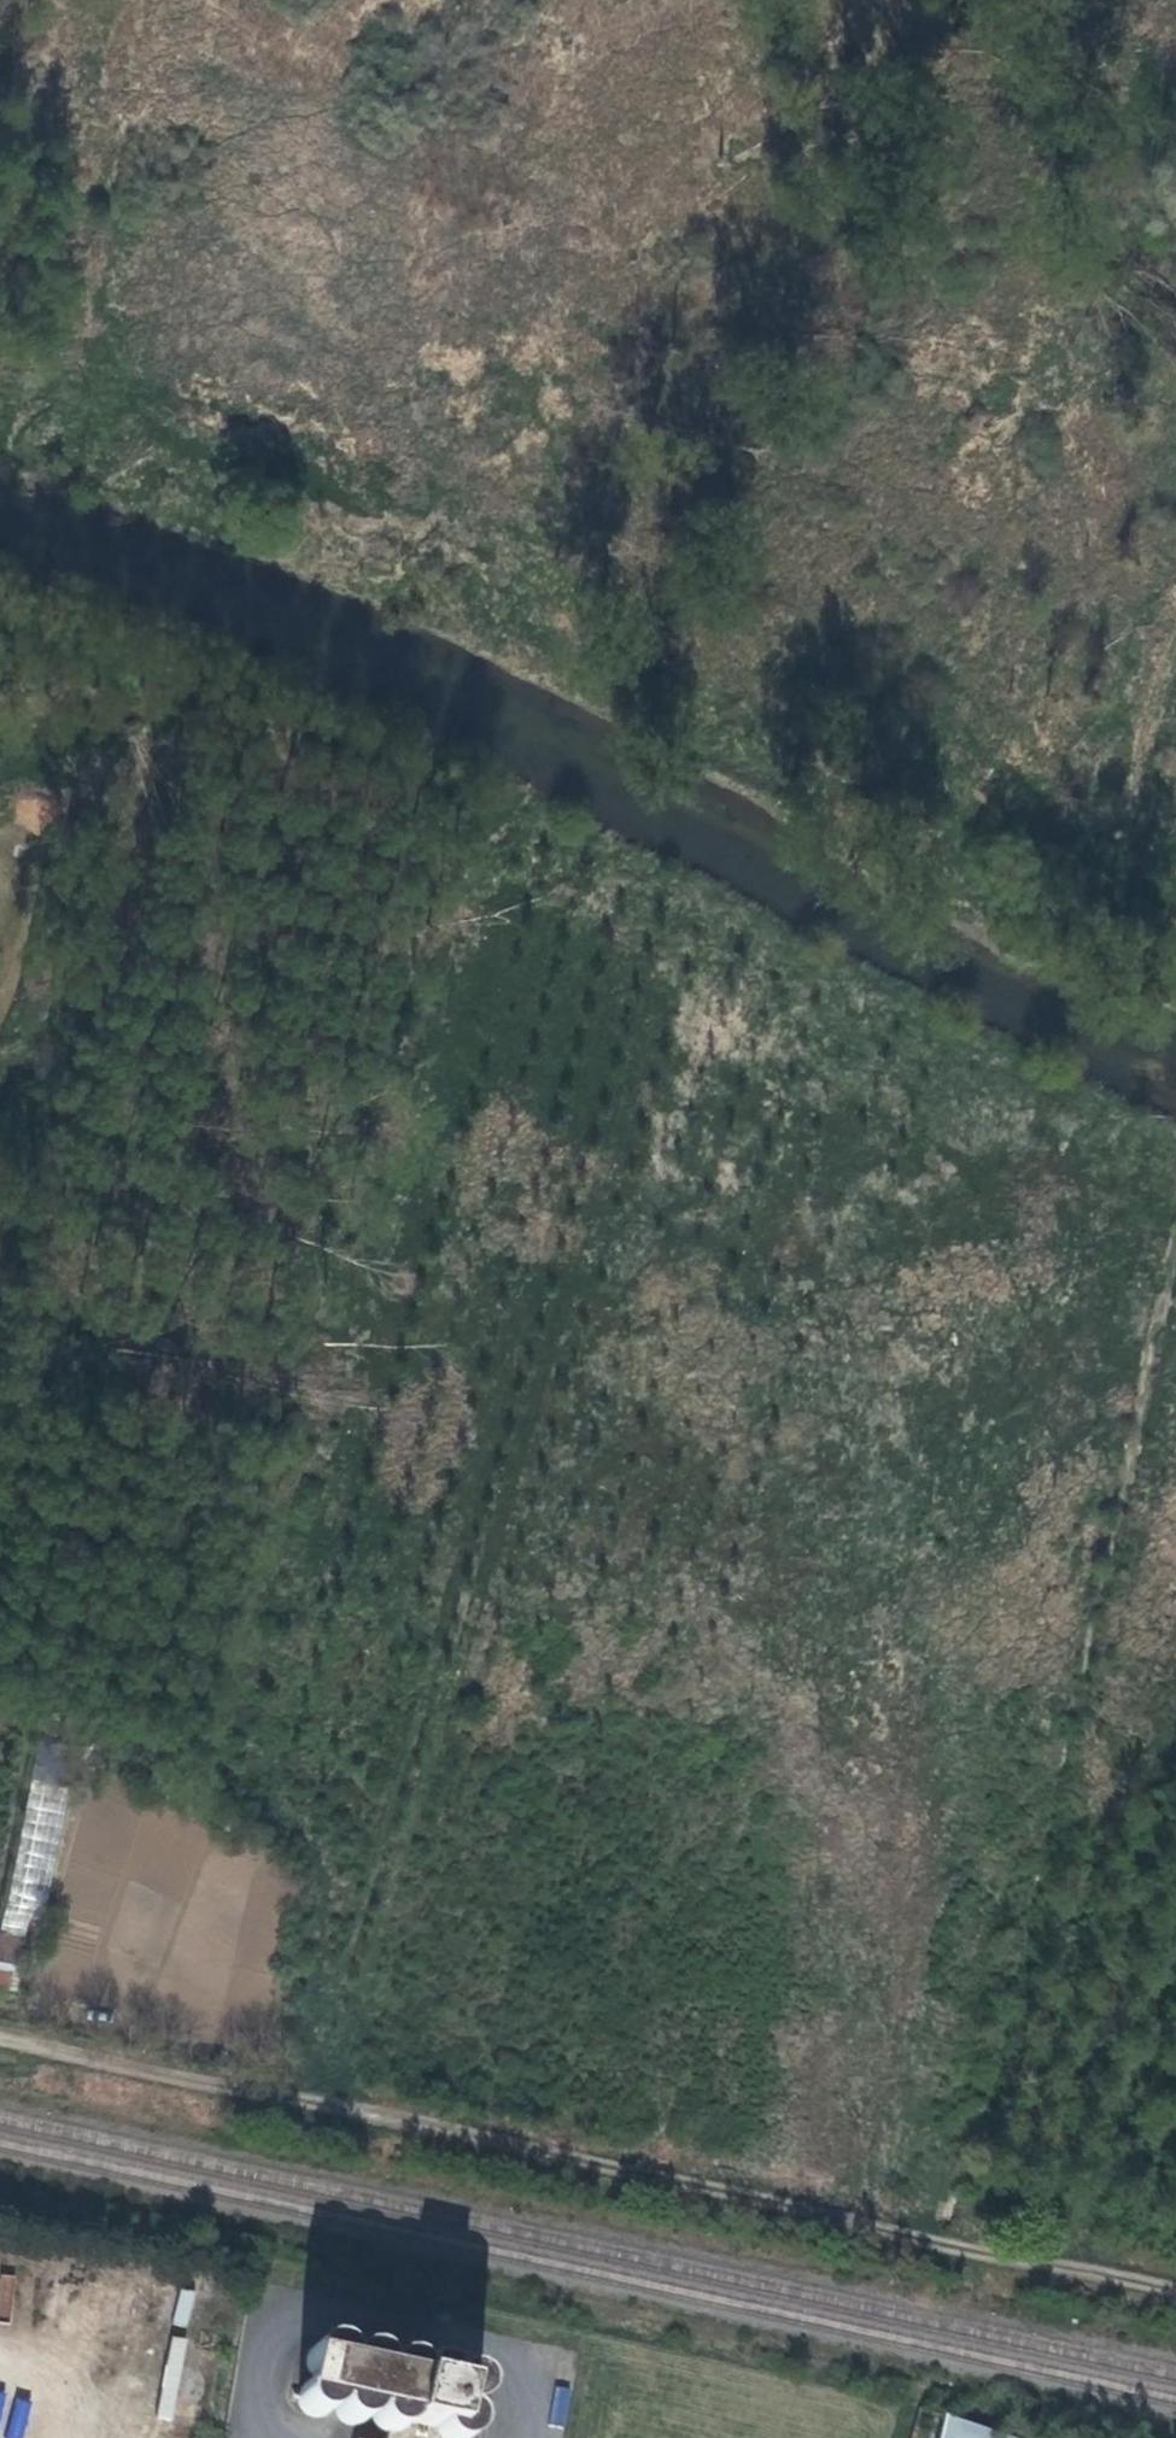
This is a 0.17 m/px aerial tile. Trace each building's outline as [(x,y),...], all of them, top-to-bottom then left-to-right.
[(0,1930),(0,1987),(19,1992),(31,1921),(43,1924),(71,1792),(58,1788),(65,1750),(41,1742),(0,1930)] [(17,2276),(0,2275),(0,2278),(0,2315),(13,2316),(17,2276)] [(470,2432),(471,2423),(467,2415),(462,2410),(466,2409),(471,2407),(476,2402),(479,2396),(479,2389),(477,2382),(472,2375),(465,2372),(457,2372),(451,2374),(444,2379),(442,2379),(444,2367),(420,2362),(418,2371),(417,2371),(413,2365),(409,2362),(403,2359),(395,2358),(389,2360),(383,2364),(380,2369),(374,2355),(367,2351),(358,2350),(353,2350),(349,2353),(343,2360),(338,2349),(334,2345),(326,2342),(320,2342),(313,2345),(306,2350),(304,2357),(303,2364),(304,2370),(309,2378),(300,2384),(296,2392),(295,2400),(297,2405),(301,2411),(306,2414),(319,2416),(325,2413),(332,2407),(334,2413),(338,2420),(347,2424),(353,2425),(360,2422),(365,2418),(369,2412),(369,2417),(372,2424),(377,2430),(384,2434),(384,2437),(467,2437),(470,2432)] [(554,2387),(552,2422),(566,2423),(568,2388),(554,2387)] [(944,2414),(940,2431),(938,2437),(1014,2437),(944,2414)]
